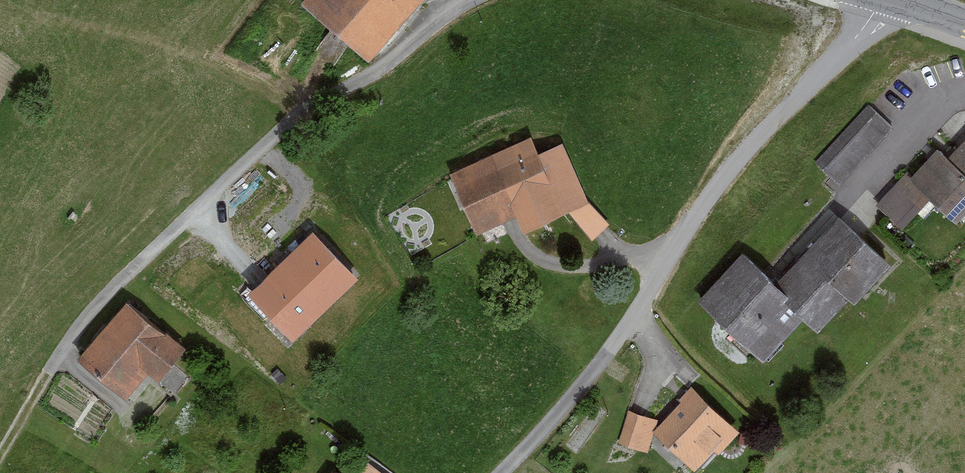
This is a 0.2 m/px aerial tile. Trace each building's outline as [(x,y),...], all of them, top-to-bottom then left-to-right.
[(302,1),(368,59),(420,0),(303,0),(302,1)] [(894,129),(869,106),(817,163),(842,185),(894,129)] [(534,137),(452,171),(478,234),(518,218),(524,232),(590,205),(564,144),(541,153),(534,137)] [(964,176),(964,145),(949,161),(964,176)] [(907,174),(878,204),(905,227),(936,198),(961,219),(964,214),(964,176),(949,161),(937,150),(912,179),(907,174)] [(897,261),(842,213),(782,281),(748,251),(704,300),(769,358),(807,315),(821,329),(852,295),(860,302),(897,261)] [(359,277),(314,231),(250,291),(295,338),(359,277)] [(186,351),(128,301),(79,358),(127,400),(150,373),(160,381),(186,351)] [(738,426),(696,387),(656,430),(698,469),(738,426)] [(658,419),(630,411),(621,442),(649,450),(658,419)] [(370,464),(364,472),(382,472),(370,464)]
